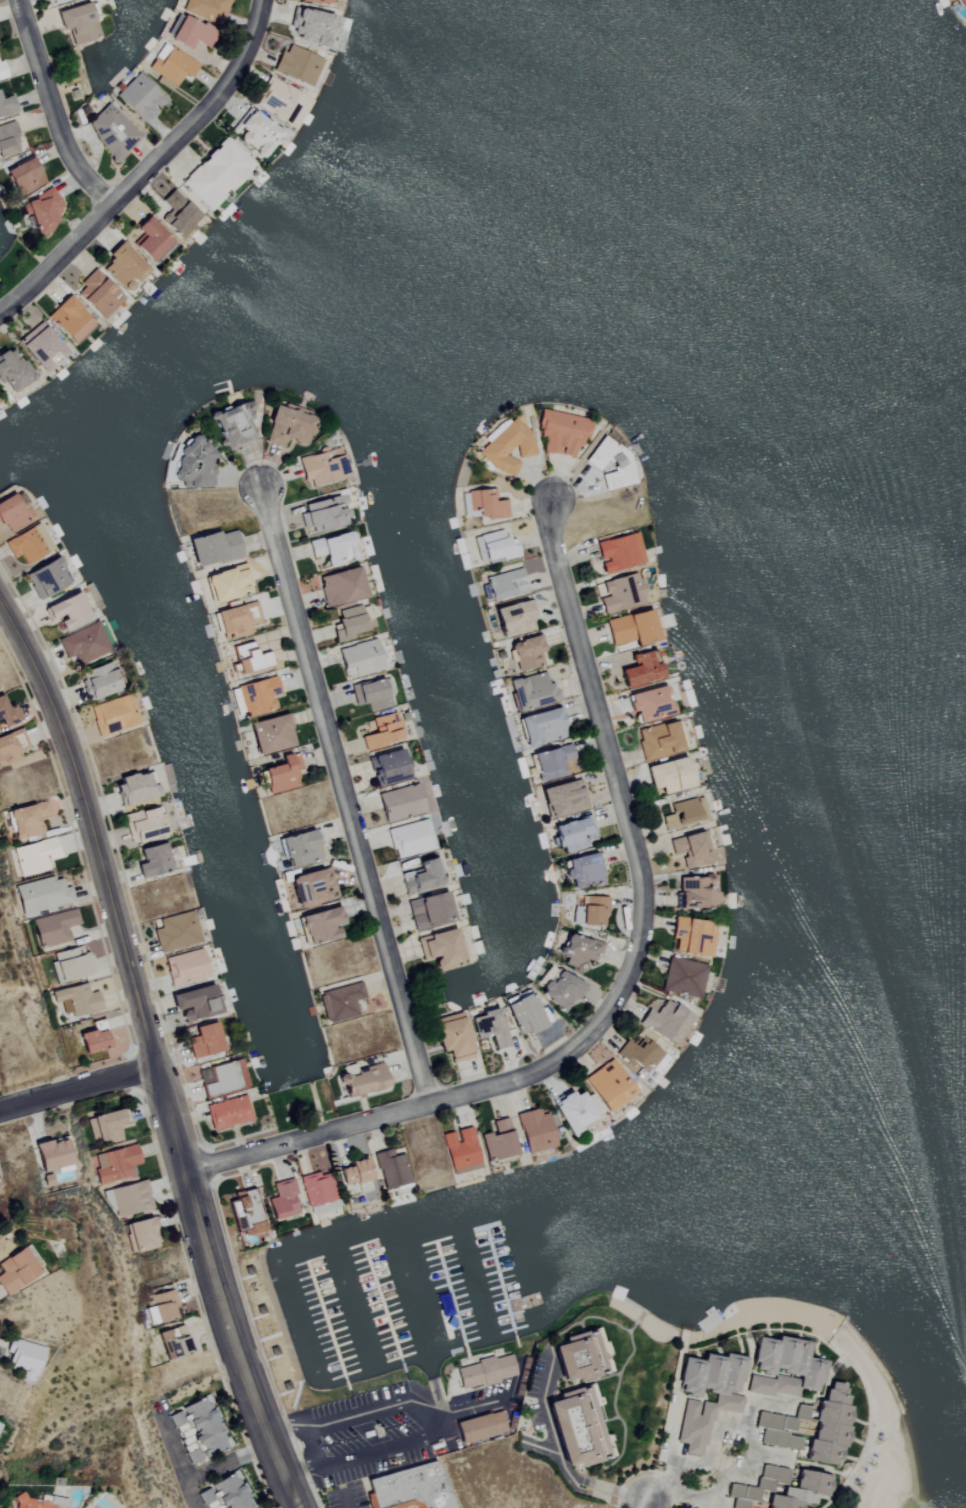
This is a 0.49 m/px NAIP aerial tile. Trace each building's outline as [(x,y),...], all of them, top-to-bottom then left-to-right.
[(230,0),(186,0),(182,10),(220,25),(230,0)] [(957,8),(963,9),(965,13),(965,0),(953,0),(957,8)] [(68,29),(72,44),(100,37),(91,1),(56,9),(61,30),(68,29)] [(286,37),(326,46),(333,15),(293,6),(286,37)] [(217,30),(181,14),(170,39),(192,48),(195,41),(209,48),(217,30)] [(198,65),(165,42),(145,71),(171,89),(181,75),(188,80),(198,65)] [(313,86),(323,58),(283,43),(272,71),(313,86)] [(113,94),(143,124),(167,100),(137,70),(113,94)] [(252,103),(296,132),(306,116),(304,114),(312,102),(271,74),(252,103)] [(0,95),(0,116),(17,111),(12,94),(1,98),(0,95)] [(142,136),(108,101),(82,126),(116,161),(142,136)] [(229,129),(258,157),(280,135),(251,106),(229,129)] [(14,121),(0,125),(0,157),(21,151),(14,121)] [(225,136),(179,181),(209,211),(255,166),(225,136)] [(5,171),(17,195),(44,181),(32,156),(5,171)] [(63,209),(53,187),(21,202),(36,234),(61,223),(56,212),(63,209)] [(160,218),(179,238),(201,217),(173,188),(160,200),(169,209),(160,218)] [(172,240),(147,215),(133,229),(141,237),(134,245),(151,262),(172,240)] [(106,256),(111,261),(103,269),(127,292),(149,269),(120,241),(106,256)] [(123,297),(94,268),(73,290),(102,319),(123,297)] [(44,317),(70,345),(93,325),(67,296),(44,317)] [(16,340),(39,374),(65,356),(42,322),(16,340)] [(4,353),(0,355),(0,388),(3,395),(31,382),(19,356),(8,362),(4,353)] [(226,454),(257,441),(246,415),(254,412),(249,400),(210,416),(226,454)] [(263,443),(282,448),(284,441),(305,447),(314,416),(273,405),(263,443)] [(535,436),(544,437),(541,452),(580,459),(586,417),(539,409),(535,436)] [(513,477),(518,461),(510,458),(506,454),(513,446),(516,449),(517,458),(534,456),(532,433),(513,416),(508,421),(500,422),(486,437),(483,443),(475,452),(483,460),(483,466),(513,477)] [(604,491),(635,484),(625,443),(613,446),(610,436),(594,440),(597,452),(587,454),(591,473),(599,471),(604,491)] [(214,489),(213,449),(201,449),(200,437),(188,437),(188,448),(177,448),(178,462),(172,462),(173,483),(183,482),(183,489),(214,489)] [(346,478),(339,449),(298,458),(305,488),(346,478)] [(462,518),(505,517),(505,499),(494,500),(494,489),(461,490),(462,518)] [(6,534),(33,518),(26,506),(20,509),(11,495),(0,501),(0,523),(6,534)] [(303,535),(350,523),(343,496),(302,506),(304,513),(298,515),(303,535)] [(23,564),(51,553),(39,525),(2,541),(10,559),(20,555),(23,564)] [(194,568),(242,557),(235,530),(187,541),(194,568)] [(473,537),(480,565),(518,556),(513,535),(504,537),(502,530),(473,537)] [(327,569),(356,561),(354,551),(349,532),(307,543),(311,558),(324,555),(327,569)] [(595,542),(601,573),(644,564),(637,532),(595,542)] [(36,600),(68,586),(57,560),(25,574),(36,600)] [(212,605),(251,594),(243,565),(204,576),(212,605)] [(365,599),(358,568),(317,577),(324,608),(365,599)] [(487,600),(527,591),(522,568),(482,577),(487,600)] [(638,572),(595,583),(603,614),(646,603),(638,572)] [(60,631),(89,618),(77,593),(42,609),(49,623),(55,620),(60,631)] [(502,638),(536,626),(527,598),(492,610),(502,638)] [(252,634),(250,625),(260,623),(256,603),(215,611),(220,640),(252,634)] [(336,614),(339,631),(332,633),(334,641),(373,633),(368,607),(336,614)] [(606,620),(611,643),(634,638),(636,644),(658,639),(651,609),(606,620)] [(77,667),(109,651),(96,622),(57,641),(66,660),(72,656),(77,667)] [(516,670),(545,664),(539,635),(510,641),(516,670)] [(383,670),(374,639),(337,650),(347,681),(383,670)] [(237,675),(271,668),(268,653),(254,656),(251,643),(232,647),(237,675)] [(663,677),(654,648),(629,655),(632,665),(620,669),(626,687),(663,677)] [(86,702),(118,692),(108,664),(87,671),(89,679),(79,682),(86,702)] [(558,700),(553,680),(548,681),(545,671),(508,680),(516,711),(558,700)] [(235,687),(243,717),(274,709),(271,698),(279,695),(275,677),(235,687)] [(389,708),(383,680),(351,687),(355,707),(366,705),(368,712),(389,708)] [(634,723),(672,714),(665,684),(627,694),(634,723)] [(138,725),(128,695),(87,708),(97,738),(138,725)] [(2,731),(20,724),(13,707),(6,710),(0,696),(0,725),(2,731)] [(518,717),(526,746),(567,735),(559,706),(518,717)] [(370,718),(373,735),(361,737),(363,749),(402,742),(397,713),(370,718)] [(289,748),(285,732),(289,731),(285,715),(247,725),(255,757),(289,748)] [(635,729),(642,759),(684,750),(677,719),(635,729)] [(28,750),(22,730),(0,737),(0,767),(21,761),(18,752),(28,750)] [(567,775),(564,762),(574,760),(571,744),(532,752),(537,780),(567,775)] [(368,758),(374,788),(407,781),(401,751),(368,758)] [(298,788),(294,773),(301,771),(297,754),(279,758),(281,765),(262,770),(268,795),(298,788)] [(645,766),(651,787),(660,784),(663,794),(694,785),(686,755),(645,766)] [(158,795),(154,782),(150,784),(146,771),(112,782),(120,807),(158,795)] [(539,788),(547,818),(587,808),(579,778),(539,788)] [(424,812),(416,784),(377,796),(385,824),(424,812)] [(661,817),(665,830),(707,819),(701,796),(669,804),(672,814),(661,817)] [(49,816),(46,801),(7,810),(15,840),(41,833),(38,819),(49,816)] [(161,837),(158,809),(125,812),(128,840),(161,837)] [(552,825),(559,853),(588,845),(587,838),(595,836),(590,816),(552,825)] [(394,859),(434,849),(427,820),(387,829),(394,859)] [(286,867),(320,860),(314,830),(280,837),(286,867)] [(669,839),(674,857),(683,855),(686,867),(712,861),(705,831),(669,839)] [(47,861),(59,858),(54,837),(13,848),(21,877),(49,870),(47,861)] [(133,849),(140,878),(170,870),(163,842),(133,849)] [(562,860),(568,890),(605,882),(599,852),(562,860)] [(404,894),(441,884),(434,857),(418,861),(420,869),(409,872),(411,879),(401,882),(404,894)] [(328,867),(287,877),(295,908),(335,899),(328,867)] [(716,876),(677,876),(677,908),(716,908),(716,876)] [(74,903),(70,886),(63,888),(61,879),(52,881),(51,877),(16,886),(23,915),(74,903)] [(412,930),(453,922),(447,892),(406,900),(412,930)] [(607,924),(607,895),(579,895),(579,924),(607,924)] [(342,923),(338,906),(299,916),(306,945),(338,937),(335,925),(342,923)] [(79,924),(75,909),(33,920),(40,949),(70,941),(67,927),(79,924)] [(152,930),(158,953),(200,942),(192,910),(158,919),(160,928),(152,930)] [(716,922),(675,917),(670,951),(711,956),(716,922)] [(422,960),(432,957),(436,970),(464,962),(454,928),(416,938),(422,960)] [(587,959),(598,962),(602,942),(568,934),(561,965),(584,970),(587,959)] [(50,954),(58,983),(88,975),(80,946),(50,954)] [(207,977),(200,948),(162,958),(169,987),(207,977)] [(706,964),(668,957),(661,991),(700,999),(706,964)] [(561,1012),(583,989),(557,964),(534,988),(561,1012)] [(326,1023),(358,1016),(354,1001),(364,998),(360,982),(318,993),(326,1023)] [(53,991),(55,1004),(61,1003),(63,1015),(71,1013),(71,1017),(101,1011),(97,991),(88,993),(87,984),(53,991)] [(168,995),(172,1012),(178,1010),(182,1022),(218,1012),(211,984),(168,995)] [(545,1026),(533,990),(504,1000),(517,1036),(545,1026)] [(692,1015),(664,999),(656,1014),(647,1009),(638,1024),(674,1045),(692,1015)] [(476,1040),(485,1038),(489,1051),(507,1047),(498,1008),(480,1012),(481,1016),(470,1019),(476,1040)] [(462,1013),(450,1015),(451,1020),(433,1024),(440,1052),(447,1050),(450,1063),(473,1058),(462,1013)] [(220,1052),(215,1022),(192,1026),(194,1037),(186,1039),(190,1058),(220,1052)] [(108,1048),(104,1029),(79,1034),(83,1053),(108,1048)] [(644,1064),(651,1069),(664,1053),(644,1038),(637,1046),(627,1038),(615,1053),(638,1072),(644,1064)] [(582,1077),(604,1113),(635,1094),(613,1058),(582,1077)] [(246,1087),(244,1073),(242,1074),(240,1061),(235,1062),(240,1089),(246,1087)] [(211,1067),(214,1081),(202,1085),(205,1097),(240,1089),(233,1062),(211,1067)] [(340,1077),(345,1097),(387,1087),(381,1063),(366,1066),(367,1071),(340,1077)] [(551,1101),(569,1136),(597,1122),(579,1087),(551,1101)] [(205,1105),(211,1130),(249,1122),(243,1096),(205,1105)] [(117,1127),(126,1124),(122,1108),(87,1118),(94,1146),(121,1139),(117,1127)] [(555,1148),(548,1113),(539,1115),(538,1109),(516,1113),(524,1153),(555,1148)] [(486,1162),(516,1155),(507,1118),(491,1122),(493,1132),(479,1136),(486,1162)] [(479,1169),(471,1127),(454,1131),(441,1134),(449,1175),(479,1169)] [(33,1144),(39,1172),(69,1166),(64,1138),(33,1144)] [(133,1177),(131,1166),(140,1164),(135,1145),(96,1154),(99,1168),(95,1169),(98,1185),(133,1177)] [(410,1184),(404,1154),(393,1156),(391,1150),(375,1153),(382,1190),(410,1184)] [(348,1160),(350,1169),(339,1171),(341,1185),(370,1181),(367,1158),(348,1160)] [(298,1178),(307,1208),(336,1199),(328,1174),(318,1177),(317,1172),(298,1178)] [(272,1184),(275,1197),(266,1200),(271,1220),(297,1213),(292,1195),(296,1195),(292,1179),(272,1184)] [(113,1218),(152,1209),(145,1180),(106,1190),(113,1218)] [(262,1229),(254,1191),(228,1196),(236,1233),(245,1231),(245,1232),(262,1229)] [(157,1247),(149,1218),(125,1224),(133,1254),(157,1247)] [(0,1274),(0,1289),(4,1295),(39,1274),(23,1247),(0,1261),(0,1271),(2,1273),(0,1274)] [(190,1354),(184,1326),(159,1331),(165,1360),(190,1354)] [(549,1345),(560,1381),(574,1377),(575,1381),(605,1372),(591,1327),(561,1337),(562,1341),(549,1345)] [(745,1393),(772,1397),(773,1394),(797,1397),(798,1390),(818,1393),(823,1361),(805,1358),(807,1342),(775,1337),(775,1341),(755,1338),(749,1374),(748,1374),(745,1393)] [(42,1347),(8,1339),(4,1353),(11,1354),(7,1369),(35,1376),(42,1347)] [(742,1359),(702,1353),(701,1361),(681,1359),(676,1394),(697,1397),(698,1389),(707,1390),(706,1394),(714,1395),(713,1404),(682,1400),(676,1443),(685,1445),(683,1455),(704,1458),(711,1410),(740,1414),(742,1397),(738,1396),(742,1359)] [(454,1368),(459,1388),(481,1382),(482,1386),(498,1381),(498,1379),(514,1374),(509,1354),(492,1359),(491,1355),(475,1359),(475,1362),(454,1368)] [(805,1463),(841,1466),(848,1399),(842,1398),(843,1384),(826,1383),(824,1402),(816,1401),(813,1442),(807,1442),(805,1463)] [(543,1401),(563,1465),(576,1461),(578,1466),(607,1457),(585,1385),(555,1394),(556,1397),(543,1401)] [(167,1414),(173,1428),(186,1423),(191,1434),(180,1439),(191,1464),(229,1448),(206,1397),(167,1414)] [(794,1420),(806,1421),(808,1408),(795,1406),(794,1420)] [(460,1444),(506,1431),(500,1411),(487,1414),(487,1412),(453,1422),(460,1444)] [(801,1437),(793,1435),(796,1419),(758,1412),(756,1427),(762,1428),(759,1445),(799,1451),(801,1437)] [(435,1460),(456,1507),(417,1507),(411,1506),(404,1507),(369,1507),(365,1494),(370,1493),(366,1480),(435,1460)] [(760,1465),(756,1489),(730,1484),(728,1498),(732,1498),(730,1507),(747,1507),(748,1502),(757,1503),(759,1491),(771,1493),(773,1484),(785,1486),(788,1470),(760,1465)] [(800,1504),(813,1505),(814,1496),(827,1498),(830,1475),(796,1471),(794,1490),(781,1488),(780,1497),(767,1496),(766,1507),(800,1507),(800,1504)] [(235,1475),(197,1493),(204,1506),(216,1499),(221,1507),(251,1507),(235,1475)] [(64,1502),(50,1496),(47,1503),(38,1499),(37,1502),(18,1494),(13,1507),(61,1507),(64,1502)]
